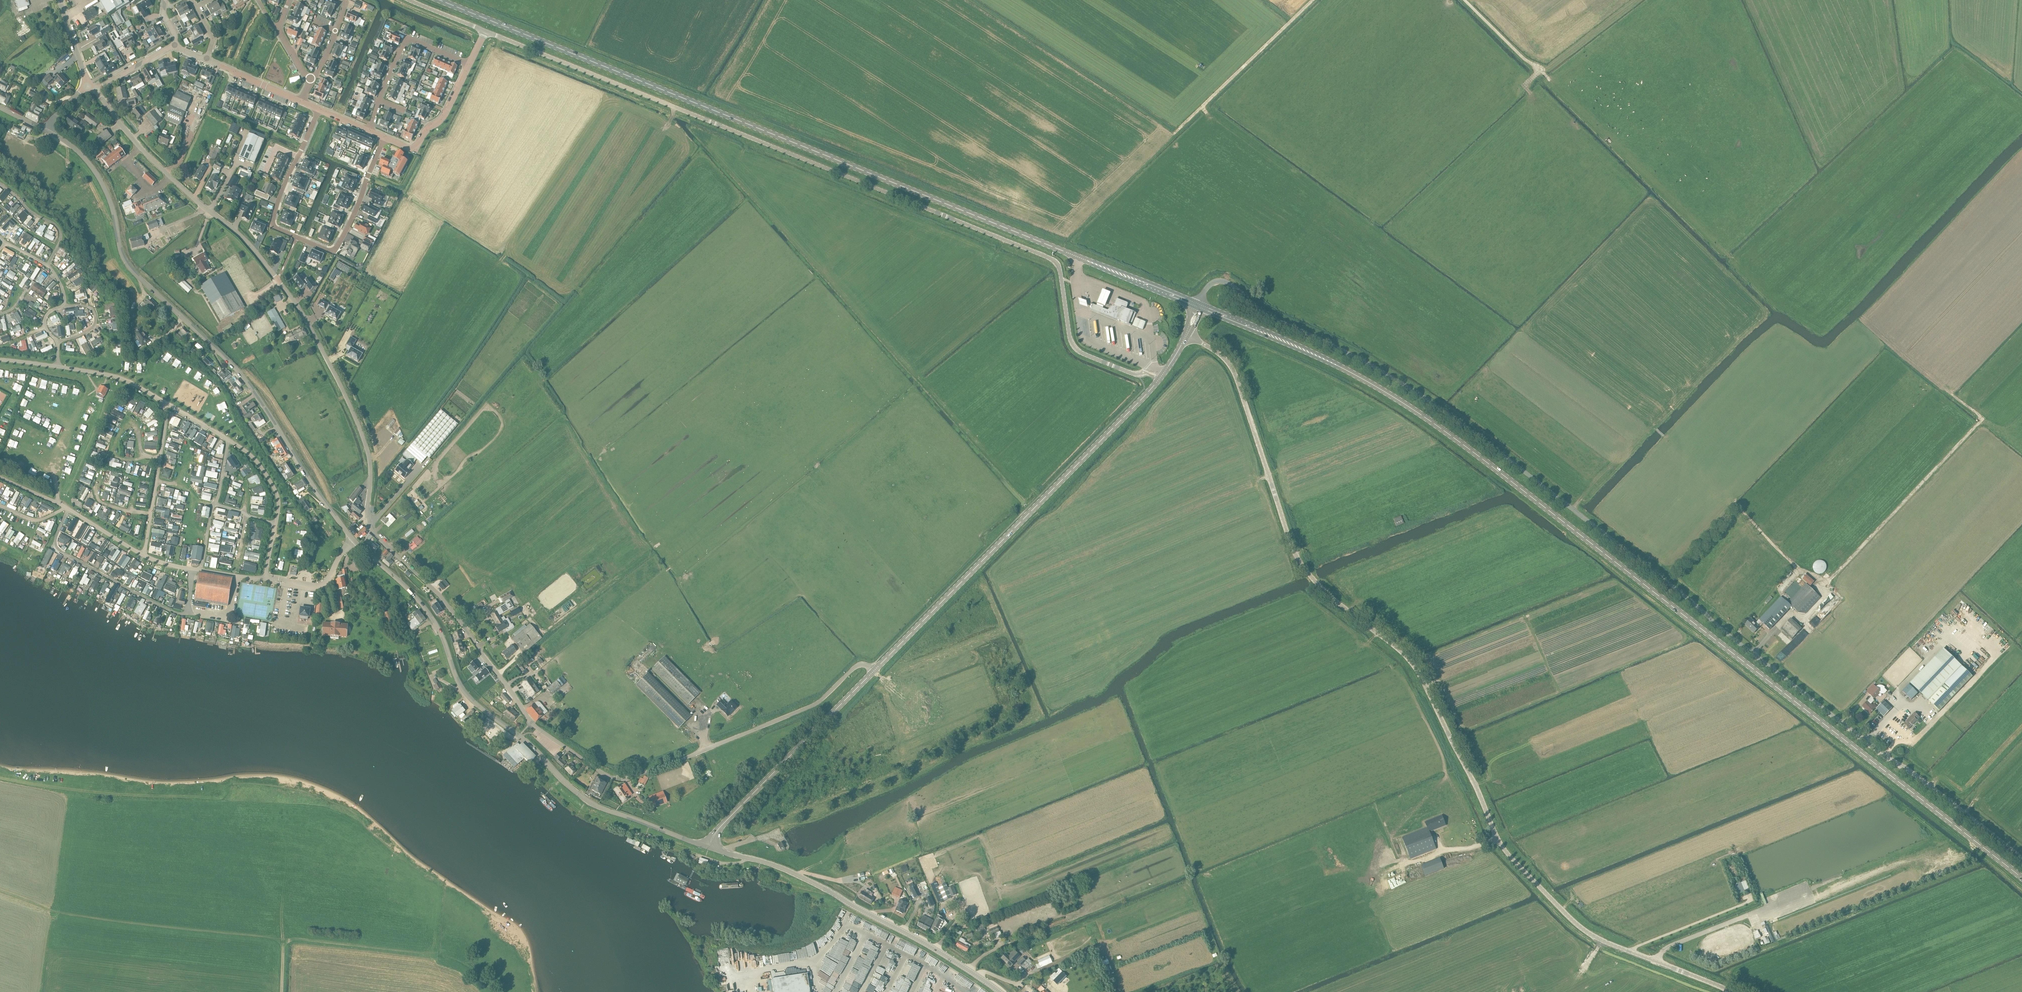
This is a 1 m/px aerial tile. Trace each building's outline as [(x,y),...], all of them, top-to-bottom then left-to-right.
[(27,0),(18,0),(15,1),(18,10),(29,6),(27,0)] [(101,3),(83,14),(87,21),(98,15),(96,13),(101,10),(101,11),(105,9),(107,14),(118,9),(120,8),(120,9),(129,4),(127,0),(99,0),(101,3)] [(152,6),(148,0),(147,0),(143,2),(143,1),(139,4),(139,5),(132,9),(135,15),(140,13),(141,12),(144,18),(149,16),(146,10),(152,6)] [(327,7),(333,10),(334,10),(337,5),(333,3),(335,0),(330,0),(329,2),(327,7)] [(217,2),(212,5),(216,13),(221,10),(223,13),(227,11),(223,3),(219,6),(217,2)] [(188,7),(186,4),(181,7),(187,17),(188,19),(195,14),(190,6),(188,7)] [(298,4),(295,9),(306,14),(308,9),(304,7),(298,4)] [(204,13),(207,18),(211,16),(216,13),(212,5),(207,8),(208,10),(204,13)] [(325,6),(321,16),(327,19),(328,16),(330,17),(331,17),(330,17),(333,10),(327,7),(325,6)] [(180,17),(182,20),(187,17),(181,7),(176,10),(180,17)] [(292,16),(302,20),(303,21),(305,15),(306,14),(295,9),(292,16)] [(122,24),(126,22),(120,10),(111,15),(113,18),(117,16),(122,24)] [(347,17),(345,20),(349,21),(349,20),(352,21),(351,24),(358,27),(361,19),(358,17),(357,17),(358,14),(354,13),(353,15),(349,13),(347,17)] [(302,20),(292,16),(289,21),(293,23),(292,26),(299,29),(300,26),(297,25),(298,22),(301,23),(302,20)] [(92,35),(93,37),(100,33),(101,33),(102,35),(112,29),(110,24),(108,25),(109,26),(103,30),(99,23),(96,25),(87,30),(91,36),(92,35)] [(151,31),(153,36),(162,31),(159,26),(155,28),(154,25),(145,30),(147,33),(151,31)] [(200,26),(198,26),(198,25),(191,30),(193,35),(201,30),(202,29),(200,26)] [(344,32),(349,35),(352,28),(346,26),(344,32)] [(293,29),(290,27),(289,30),(287,34),(292,36),(291,38),(294,40),(295,38),(296,38),(299,32),(293,30),(293,29)] [(327,32),(318,28),(318,29),(316,33),(324,37),(326,32),(327,32)] [(193,35),(195,37),(192,39),(193,41),(191,42),(193,45),(194,47),(199,44),(197,39),(204,35),(203,35),(204,34),(203,31),(201,31),(201,30),(193,35)] [(165,36),(162,31),(153,36),(156,41),(153,43),(154,45),(163,40),(161,38),(165,36)] [(123,44),(125,49),(130,46),(124,35),(117,39),(113,32),(109,34),(117,47),(123,44)] [(124,35),(130,46),(135,44),(131,36),(133,35),(132,32),(130,34),(129,32),(124,35)] [(350,35),(349,35),(344,32),(343,32),(340,38),(348,41),(350,35)] [(314,39),(322,42),(324,37),(316,33),(314,39)] [(385,36),(383,40),(385,40),(388,41),(387,42),(392,44),(393,42),(396,43),(395,44),(398,45),(400,42),(399,42),(401,38),(396,36),(397,34),(394,33),(393,35),(392,34),(392,35),(390,39),(385,36)] [(97,51),(97,52),(107,46),(106,44),(109,42),(105,35),(99,39),(101,42),(94,46),(93,47),(93,49),(94,51),(96,52),(97,51)] [(314,39),(311,44),(320,48),(322,42),(314,39)] [(334,48),(335,49),(341,51),(342,52),(345,46),(337,43),(334,48)] [(384,51),(391,54),(394,48),(385,45),(383,50),(384,51)] [(410,52),(411,52),(419,56),(422,50),(413,46),(410,52)] [(341,51),(335,49),(332,56),(338,58),(341,51)] [(313,50),(310,57),(316,59),(319,53),(319,52),(313,50)] [(387,61),(391,54),(384,51),(382,55),(381,54),(379,58),(380,58),(387,61)] [(95,62),(99,68),(107,63),(110,61),(105,52),(97,57),(98,60),(95,62)] [(408,57),(408,58),(416,61),(417,61),(416,61),(417,61),(419,62),(421,57),(419,56),(411,52),(408,57)] [(316,59),(310,57),(309,56),(307,62),(314,65),(317,60),(316,59)] [(438,68),(441,60),(436,58),(432,66),(433,66),(436,67),(438,68)] [(438,68),(443,70),(447,62),(441,60),(438,68)] [(189,74),(195,76),(198,69),(192,67),(193,64),(186,61),(182,70),(189,73),(189,74)] [(401,68),(408,71),(411,65),(403,61),(400,67),(401,68)] [(167,71),(167,73),(176,71),(175,63),(168,65),(167,62),(159,63),(161,72),(167,71)] [(331,62),(328,69),(334,72),(338,65),(331,62)] [(448,73),(452,64),(451,64),(447,62),(443,70),(448,73)] [(105,71),(107,75),(116,70),(113,64),(109,66),(107,63),(99,68),(102,73),(105,71)] [(375,70),(382,73),(385,67),(377,63),(374,70),(375,71),(375,70)] [(452,64),(448,73),(454,75),(457,67),(452,64)] [(205,83),(211,86),(215,77),(212,76),(213,72),(205,68),(202,75),(208,78),(205,83)] [(398,75),(397,75),(404,78),(406,74),(410,76),(411,72),(408,71),(401,68),(398,75)] [(155,82),(156,81),(150,69),(143,73),(150,85),(155,82)] [(334,72),(328,69),(327,69),(324,75),(333,78),(335,73),(334,72)] [(383,74),(382,73),(375,70),(375,71),(373,76),(381,80),(383,74)] [(54,81),(49,74),(43,79),(48,85),(49,85),(54,81)] [(68,81),(61,74),(55,80),(62,87),(68,81)] [(43,79),(41,76),(38,78),(46,87),(48,85),(43,79)] [(131,89),(132,91),(137,89),(138,91),(145,87),(139,76),(130,81),(134,87),(131,89)] [(444,81),(442,80),(440,79),(438,84),(445,88),(448,83),(448,82),(447,82),(444,81)] [(329,83),(321,80),(319,85),(326,89),(329,83)] [(368,80),(365,86),(369,87),(377,91),(379,86),(380,86),(380,85),(371,82),(368,80)] [(407,85),(397,80),(394,86),(405,90),(407,85)] [(7,90),(9,87),(6,85),(7,85),(0,82),(0,89),(4,91),(5,89),(7,90)] [(435,90),(443,93),(445,88),(438,84),(435,90)] [(226,94),(231,96),(234,87),(235,87),(233,86),(230,85),(226,94)] [(326,89),(319,85),(317,90),(324,94),(326,89)] [(394,86),(391,92),(402,97),(405,90),(394,86)] [(28,94),(38,100),(41,95),(34,91),(36,89),(32,87),(28,94)] [(235,98),(239,89),(238,88),(235,87),(234,87),(231,96),(235,98)] [(378,91),(377,91),(369,87),(366,93),(375,97),(378,91)] [(120,101),(127,99),(125,88),(117,90),(120,101)] [(137,98),(139,102),(142,100),(140,97),(141,96),(138,91),(137,89),(132,91),(136,99),(137,98)] [(242,90),(239,89),(235,98),(240,100),(244,91),(242,90)] [(6,105),(10,97),(6,95),(7,94),(6,94),(0,90),(0,103),(2,104),(2,103),(6,105)] [(316,90),(314,96),(322,100),(325,101),(328,95),(325,94),(324,94),(317,90),(316,90)] [(433,94),(433,95),(441,98),(443,93),(435,90),(433,94)] [(192,98),(176,91),(164,120),(180,126),(192,98)] [(240,100),(245,102),(248,93),(246,92),(244,91),(240,100)] [(402,97),(391,92),(389,99),(399,103),(402,97)] [(253,95),(250,94),(248,93),(245,102),(249,104),(253,95)] [(360,97),(357,103),(368,107),(371,101),(364,99),(366,96),(361,94),(360,97)] [(255,96),(253,95),(249,104),(254,106),(258,97),(255,96)] [(441,98),(433,95),(430,100),(439,104),(441,98)] [(135,99),(126,101),(128,107),(137,105),(135,99)] [(266,102),(266,101),(264,101),(261,99),(257,108),(262,110),(266,102)] [(269,103),(266,102),(262,110),(266,112),(270,104),(270,103),(269,103)] [(365,114),(365,113),(368,107),(357,103),(354,109),(358,111),(365,114)] [(271,114),(275,106),(272,104),(271,104),(270,104),(266,112),(271,114)] [(431,108),(422,104),(420,110),(427,113),(428,113),(431,108)] [(26,117),(37,122),(41,114),(33,110),(35,107),(32,105),(26,117)] [(275,106),(271,114),(276,116),(280,108),(277,106),(275,106)] [(144,115),(138,108),(132,112),(138,120),(144,115)] [(280,108),(276,116),(281,118),(284,110),(281,108),(280,108)] [(146,117),(154,127),(162,120),(161,118),(163,116),(160,113),(162,111),(160,109),(158,111),(157,109),(155,110),(154,110),(146,117)] [(420,110),(419,109),(414,119),(420,121),(421,118),(424,120),(424,119),(427,113),(420,110)] [(366,114),(365,113),(365,114),(358,111),(356,116),(364,120),(366,114)] [(88,113),(84,119),(96,128),(100,122),(88,113)] [(383,120),(389,122),(392,115),(386,113),(383,120)] [(298,115),(296,120),(304,124),(305,122),(306,119),(298,115)] [(66,122),(80,133),(87,124),(83,121),(80,125),(70,117),(66,122)] [(408,126),(416,129),(418,124),(414,122),(415,119),(411,118),(410,120),(408,119),(406,125),(408,126)] [(390,123),(389,122),(383,120),(382,119),(380,125),(388,128),(390,123)] [(294,125),(302,128),(303,128),(303,127),(304,124),(296,120),(294,125)] [(229,132),(237,135),(241,126),(233,123),(229,132)] [(11,133),(18,136),(19,134),(23,136),(26,131),(29,133),(28,134),(30,135),(32,130),(27,127),(27,126),(24,124),(21,129),(15,126),(11,133)] [(302,129),(302,128),(294,125),(292,129),(300,133),(302,130),(302,129)] [(408,126),(406,131),(414,134),(416,129),(408,126)] [(335,136),(334,139),(339,141),(340,138),(344,130),(338,128),(335,136)] [(300,133),(292,129),(289,134),(298,138),(300,135),(300,133)] [(107,130),(96,138),(102,145),(112,137),(107,130)] [(251,134),(266,140),(267,136),(252,130),(251,134)] [(349,132),(344,130),(340,138),(345,140),(346,139),(346,138),(349,132)] [(349,130),(349,132),(346,138),(346,139),(351,141),(355,132),(349,130)] [(414,134),(406,131),(405,130),(403,136),(412,140),(414,134)] [(355,132),(351,141),(356,143),(360,135),(355,132)] [(159,142),(167,146),(169,143),(172,145),(175,138),(171,136),(170,138),(162,134),(159,142)] [(249,134),(239,157),(255,164),(265,140),(249,134)] [(356,143),(361,145),(365,137),(360,135),(356,143)] [(361,145),(366,147),(370,139),(365,137),(361,145)] [(370,139),(366,147),(371,149),(375,141),(370,139)] [(116,152),(122,159),(126,156),(118,146),(114,149),(116,152)] [(99,159),(109,151),(107,147),(96,156),(99,159)] [(210,160),(215,161),(218,153),(219,153),(220,150),(215,147),(210,160)] [(112,155),(117,162),(122,159),(116,152),(112,155)] [(404,155),(398,152),(392,163),(382,159),(380,166),(384,167),(381,173),(392,178),(394,173),(400,177),(402,173),(403,174),(407,166),(406,165),(408,162),(402,159),(404,155)] [(113,165),(117,162),(112,155),(108,158),(113,165)] [(281,155),(279,160),(288,164),(290,159),(281,155)] [(356,155),(354,160),(365,164),(367,159),(356,155)] [(108,158),(106,156),(102,159),(103,161),(109,169),(113,165),(108,158)] [(279,160),(277,164),(286,168),(288,164),(279,160)] [(302,165),(314,170),(316,165),(318,165),(319,162),(313,160),(312,162),(310,162),(306,160),(305,162),(304,162),(303,165),(302,165)] [(354,160),(351,165),(362,170),(365,164),(354,160)] [(206,187),(212,190),(214,187),(216,189),(220,181),(218,180),(219,178),(217,177),(220,172),(219,172),(222,166),(216,163),(213,169),(214,169),(212,174),(213,175),(206,187)] [(277,164),(275,169),(284,173),(286,168),(277,164)] [(201,165),(194,178),(200,181),(207,169),(201,165)] [(302,169),(301,171),(307,173),(306,176),(308,177),(310,178),(312,179),(313,176),(314,176),(316,171),(314,170),(302,165),(301,168),(302,169)] [(275,169),(273,173),(282,177),(284,173),(275,169)] [(273,173),(271,178),(280,181),(282,177),(273,173)] [(346,178),(344,183),(355,187),(355,188),(355,187),(357,184),(356,184),(357,182),(351,179),(352,176),(346,174),(345,177),(346,178)] [(294,181),(308,187),(310,181),(309,181),(310,178),(308,177),(306,176),(304,175),(303,178),(297,176),(296,178),(294,181)] [(231,181),(237,185),(240,179),(234,176),(231,181)] [(294,185),(293,187),(298,189),(297,192),(303,195),(304,192),(305,192),(306,192),(308,187),(294,181),(293,184),(294,185)] [(336,189),(340,191),(345,193),(346,190),(352,193),(353,190),(354,191),(355,187),(344,183),(342,188),(337,186),(336,189)] [(255,195),(268,201),(270,196),(271,197),(274,190),(275,191),(276,188),(275,187),(276,187),(269,184),(267,189),(266,189),(265,192),(266,192),(265,194),(257,190),(255,195)] [(126,192),(131,197),(137,191),(131,186),(126,192)] [(227,199),(235,202),(240,191),(238,190),(238,189),(234,187),(234,188),(231,187),(230,192),(227,199)] [(0,197),(0,201),(2,202),(10,192),(6,189),(0,197)] [(372,190),(369,198),(373,199),(372,203),(382,207),(384,201),(387,202),(389,197),(384,195),(372,190)] [(338,194),(336,199),(338,200),(350,205),(349,205),(351,201),(350,201),(351,199),(345,196),(346,194),(345,193),(340,191),(339,194),(338,193),(338,194)] [(286,199),(297,204),(300,198),(302,199),(303,196),(297,194),(296,196),(290,194),(289,196),(288,196),(286,199)] [(155,196),(160,208),(167,205),(164,199),(161,200),(159,195),(155,196)] [(150,199),(155,210),(160,208),(155,196),(150,199)] [(150,199),(145,201),(150,212),(155,210),(150,199)] [(286,203),(285,205),(291,207),(290,210),(292,211),(294,212),(296,213),(297,210),(295,209),(297,204),(286,199),(285,202),(286,203)] [(15,203),(10,208),(15,212),(20,206),(13,200),(12,201),(15,203)] [(334,204),(333,207),(339,210),(340,207),(346,210),(347,208),(348,208),(349,205),(350,205),(338,200),(336,205),(334,204)] [(150,212),(145,201),(140,203),(143,208),(145,214),(150,212)] [(143,208),(140,203),(133,206),(132,207),(133,211),(135,210),(135,211),(143,208)] [(244,220),(247,221),(247,220),(249,221),(254,207),(248,205),(247,205),(243,204),(241,210),(245,212),(242,218),(245,219),(244,220)] [(369,206),(365,205),(364,208),(365,209),(363,212),(370,215),(368,219),(376,223),(378,220),(377,220),(379,217),(375,215),(378,211),(370,207),(369,206)] [(135,211),(137,217),(145,214),(143,208),(135,211)] [(333,212),(331,218),(342,223),(342,222),(343,219),(342,219),(343,217),(337,214),(338,211),(332,209),(331,212),(333,212)] [(282,216),(282,217),(293,221),(295,216),(297,217),(298,214),(296,213),(294,212),(292,211),(291,214),(285,212),(284,214),(283,213),(282,216)] [(282,220),(281,223),(291,227),(293,221),(282,217),(281,220),(282,220)] [(326,223),(325,225),(328,227),(331,228),(332,225),(338,228),(339,226),(340,226),(342,223),(331,218),(328,217),(325,222),(326,223)] [(159,227),(164,225),(161,219),(147,224),(150,231),(159,227)] [(255,222),(254,222),(251,229),(251,230),(252,230),(262,234),(262,235),(263,234),(262,234),(266,227),(265,226),(265,227),(255,222)] [(358,231),(365,235),(370,227),(369,227),(362,223),(363,223),(362,223),(361,226),(357,224),(357,223),(354,229),(358,231)] [(45,226),(39,224),(36,233),(42,235),(45,226)] [(320,226),(318,232),(321,233),(332,238),(333,235),(332,234),(333,232),(327,229),(328,227),(325,225),(322,224),(321,227),(320,226)] [(15,239),(20,232),(23,234),(24,231),(17,227),(11,236),(15,239)] [(45,236),(54,240),(55,237),(54,236),(55,232),(48,229),(45,236)] [(321,233),(318,239),(328,243),(329,241),(330,241),(332,238),(321,233)] [(130,240),(133,249),(145,246),(144,241),(150,239),(148,234),(142,237),(130,240)] [(368,238),(366,236),(363,241),(371,245),(372,243),(370,242),(372,237),(369,236),(368,238)] [(280,242),(275,240),(270,251),(278,254),(280,251),(283,252),(287,242),(281,239),(280,242)] [(347,243),(341,254),(345,256),(346,254),(350,256),(354,258),(358,251),(360,246),(357,245),(357,243),(351,240),(349,244),(347,243)] [(368,251),(371,246),(364,242),(361,247),(368,251)] [(36,253),(41,256),(45,250),(43,249),(45,245),(42,243),(36,253)] [(13,256),(15,252),(4,247),(2,251),(13,256)] [(56,258),(60,260),(62,256),(65,258),(67,253),(63,251),(64,248),(61,247),(56,258)] [(306,262),(309,264),(311,259),(320,263),(321,261),(322,261),(324,258),(323,257),(323,256),(324,255),(323,255),(319,253),(317,252),(313,251),(313,250),(312,250),(312,251),(309,258),(308,257),(308,256),(303,254),(300,261),(305,264),(306,262)] [(199,268),(202,273),(210,269),(206,261),(207,261),(204,254),(194,260),(198,268),(199,268)] [(63,270),(70,258),(66,255),(59,267),(63,270)] [(26,272),(30,266),(26,263),(24,266),(21,264),(19,267),(26,272)] [(66,277),(75,268),(71,264),(62,273),(66,277)] [(34,280),(41,268),(38,266),(30,278),(34,280)] [(40,273),(43,275),(38,281),(42,284),(50,274),(43,269),(40,273)] [(337,274),(341,276),(342,273),(335,269),(330,278),(333,280),(337,274)] [(13,279),(16,274),(10,270),(7,275),(13,279)] [(74,273),(67,277),(71,283),(74,280),(73,278),(76,276),(74,273)] [(201,287),(221,322),(244,309),(224,273),(201,287)] [(300,273),(294,279),(302,290),(307,286),(311,291),(316,287),(309,278),(306,280),(300,273)] [(25,276),(19,286),(22,288),(29,278),(25,276)] [(73,282),(76,286),(85,281),(82,276),(73,282)] [(193,289),(181,277),(176,282),(188,293),(193,289)] [(49,291),(56,284),(52,280),(45,288),(49,291)] [(43,297),(47,291),(35,283),(31,289),(43,297)] [(88,289),(93,292),(98,287),(93,283),(88,289)] [(1103,290),(1097,303),(1105,306),(1110,293),(1103,290)] [(74,301),(87,299),(86,293),(75,295),(76,299),(74,300),(74,301)] [(273,298),(276,303),(281,300),(278,295),(273,298)] [(141,305),(146,310),(149,307),(152,310),(157,305),(152,300),(151,302),(148,299),(144,303),(143,302),(141,305)] [(1091,310),(1131,325),(1136,313),(1126,309),(1127,307),(1128,304),(1117,299),(1116,302),(1115,305),(1108,310),(1093,305),(1091,310)] [(326,315),(337,321),(341,314),(334,310),(335,309),(335,308),(335,306),(334,305),(333,304),(332,304),(331,305),(330,306),(328,305),(328,304),(321,300),(318,306),(325,310),(326,308),(329,310),(326,315)] [(33,319),(35,316),(32,314),(34,311),(28,307),(23,313),(33,319)] [(278,332),(286,328),(275,309),(267,313),(278,332)] [(17,324),(22,320),(17,311),(11,315),(17,324)] [(1144,330),(1147,322),(1137,317),(1133,325),(1144,330)] [(230,323),(223,328),(227,334),(234,329),(230,323)] [(12,335),(22,331),(20,325),(9,330),(12,335)] [(179,333),(182,337),(184,335),(186,336),(189,332),(183,326),(182,328),(183,329),(179,333)] [(141,329),(134,334),(143,346),(149,341),(141,329)] [(303,329),(287,337),(290,343),(306,335),(303,329)] [(175,335),(182,341),(183,340),(176,333),(175,335)] [(1,338),(3,344),(7,342),(8,342),(11,341),(8,335),(1,338)] [(347,356),(358,363),(363,355),(352,349),(356,341),(351,338),(347,345),(348,345),(347,347),(348,350),(350,351),(347,356)] [(19,352),(28,350),(25,340),(21,341),(22,346),(21,347),(20,344),(17,345),(19,352)] [(168,352),(163,360),(168,364),(173,356),(168,352)] [(220,376),(219,377),(223,383),(232,376),(230,374),(230,373),(229,371),(228,371),(226,369),(223,372),(222,371),(218,374),(220,376)] [(235,389),(238,394),(243,390),(240,387),(244,384),(240,378),(235,382),(236,382),(232,385),(235,389)] [(97,396),(103,399),(104,397),(105,397),(109,390),(100,385),(96,393),(98,393),(97,396)] [(212,390),(215,396),(221,392),(217,387),(212,390)] [(141,402),(133,412),(139,417),(147,407),(141,402)] [(242,407),(247,413),(249,412),(256,407),(252,402),(247,406),(246,404),(242,407)] [(144,414),(148,418),(154,412),(150,408),(144,414)] [(23,418),(30,421),(33,412),(27,409),(23,418)] [(249,412),(247,413),(243,416),(246,421),(252,416),(249,412)] [(249,424),(254,431),(257,429),(266,423),(264,420),(264,419),(260,413),(253,418),(256,422),(252,424),(251,423),(249,424)] [(176,417),(172,425),(178,427),(181,419),(176,417)] [(151,429),(159,424),(157,419),(148,424),(151,429)] [(393,419),(387,424),(391,427),(396,422),(393,419)] [(186,434),(191,423),(184,420),(179,431),(186,434)] [(192,424),(186,437),(193,440),(198,426),(192,424)] [(33,428),(29,436),(34,439),(39,430),(33,428)] [(395,433),(401,438),(404,434),(398,429),(395,433)] [(17,439),(19,434),(12,430),(9,436),(17,439)] [(204,434),(201,432),(195,443),(202,446),(209,433),(206,432),(204,434)] [(48,443),(54,445),(56,439),(50,437),(48,443)] [(207,446),(213,448),(218,439),(215,437),(214,439),(211,438),(207,446)] [(272,442),(277,450),(279,448),(280,449),(284,446),(279,438),(272,442)] [(106,446),(104,445),(105,442),(98,440),(97,447),(106,449),(106,446)] [(178,452),(180,446),(171,442),(169,448),(178,452)] [(407,451),(422,464),(427,457),(412,444),(407,451)] [(289,454),(284,446),(280,449),(279,448),(277,450),(273,452),(269,454),(270,457),(275,454),(278,452),(279,455),(280,455),(282,458),(289,454)] [(9,459),(12,454),(5,451),(3,455),(9,459)] [(93,451),(91,458),(103,462),(104,459),(100,458),(102,454),(93,451)] [(412,456),(406,451),(404,454),(410,459),(412,456)] [(171,453),(168,463),(175,465),(177,459),(176,459),(177,455),(171,453)] [(227,459),(235,469),(240,464),(233,455),(227,459)] [(121,467),(122,464),(119,463),(120,460),(111,458),(109,466),(116,468),(117,466),(121,467)] [(400,464),(400,465),(399,464),(397,467),(398,467),(395,470),(405,478),(410,472),(408,471),(413,465),(407,460),(402,466),(400,464)] [(285,473),(288,479),(296,474),(292,469),(288,463),(284,466),(288,471),(285,473)] [(192,476),(191,481),(202,484),(206,467),(199,466),(197,477),(192,476)] [(33,478),(36,474),(37,475),(40,471),(33,467),(28,475),(33,478)] [(217,479),(219,473),(212,471),(212,468),(208,467),(206,476),(217,479)] [(163,469),(161,476),(169,479),(171,471),(163,469)] [(112,472),(109,485),(115,487),(114,489),(117,490),(121,475),(112,472)] [(251,484),(254,483),(255,485),(261,483),(257,475),(249,478),(251,484)] [(295,486),(299,493),(307,488),(306,486),(308,485),(304,479),(300,482),(295,486)] [(5,496),(4,499),(8,500),(13,489),(6,486),(3,495),(5,496)] [(80,499),(83,501),(90,490),(84,486),(80,493),(83,495),(80,499)] [(233,491),(234,488),(230,486),(227,493),(236,496),(237,492),(233,491)] [(255,495),(264,493),(263,486),(253,488),(255,495)] [(352,507),(360,513),(363,510),(358,506),(361,502),(359,501),(360,500),(360,499),(357,497),(363,490),(358,487),(349,499),(353,502),(356,499),(353,503),(354,504),(352,507)] [(187,498),(181,496),(183,492),(176,490),(174,499),(186,502),(187,498)] [(16,491),(11,501),(15,503),(20,492),(16,491)] [(211,501),(213,495),(204,492),(202,499),(211,501)] [(229,499),(230,495),(227,494),(225,503),(236,505),(237,500),(229,499)] [(22,502),(25,504),(23,507),(26,509),(32,500),(26,496),(22,502)] [(90,508),(94,502),(89,498),(85,505),(90,508)] [(141,498),(141,502),(137,501),(136,506),(147,507),(147,499),(141,498)] [(171,506),(172,501),(159,498),(158,506),(163,507),(164,504),(171,506)] [(301,503),(307,511),(312,508),(306,500),(301,503)] [(52,511),(53,508),(42,503),(40,509),(47,512),(48,509),(52,511)] [(202,517),(209,518),(210,507),(205,506),(204,507),(203,507),(202,517)] [(347,512),(350,515),(352,513),(349,509),(348,508),(346,506),(341,507),(346,513),(347,512)] [(169,519),(171,511),(157,507),(156,511),(162,513),(161,517),(169,519)] [(106,521),(112,510),(109,508),(106,513),(101,510),(97,516),(106,521)] [(216,517),(225,518),(226,509),(217,508),(216,517)] [(237,518),(230,517),(231,511),(228,511),(226,520),(236,522),(237,518)] [(353,516),(358,520),(361,517),(354,511),(351,515),(353,517),(353,516)] [(115,516),(113,514),(109,520),(115,524),(120,514),(118,512),(115,516)] [(404,517),(406,520),(412,516),(410,512),(404,517)] [(382,521),(386,525),(389,521),(392,524),(396,520),(389,514),(386,518),(384,516),(381,520),(382,521)] [(1404,523),(1401,516),(1394,519),(1397,526),(1404,523)] [(69,520),(67,527),(69,528),(68,531),(73,533),(78,519),(74,518),(72,522),(69,520)] [(48,531),(52,532),(55,522),(49,520),(46,528),(49,529),(48,531)] [(213,523),(215,524),(214,528),(223,530),(225,522),(214,520),(213,523)] [(1,537),(8,524),(2,521),(0,525),(0,536),(1,537)] [(129,533),(132,524),(124,521),(120,529),(129,533)] [(235,529),(236,524),(227,522),(225,530),(237,533),(238,530),(235,529)] [(75,537),(79,539),(88,526),(84,523),(75,537)] [(173,525),(169,524),(168,533),(178,534),(178,530),(173,530),(173,525)] [(358,532),(364,528),(362,526),(358,529),(357,529),(356,530),(353,527),(349,530),(354,536),(358,532)] [(36,533),(44,537),(47,531),(39,527),(36,533)] [(154,527),(153,533),(165,535),(166,530),(154,527)] [(257,527),(255,540),(262,541),(264,528),(257,527)] [(83,539),(89,543),(96,532),(89,528),(83,539)] [(354,536),(357,539),(366,531),(364,528),(358,532),(354,536)] [(10,529),(5,537),(10,540),(15,532),(10,529)] [(407,537),(415,532),(413,529),(405,534),(407,537)] [(18,545),(22,540),(26,543),(29,539),(20,532),(13,541),(18,545)] [(217,537),(216,542),(220,543),(222,534),(212,532),(211,536),(217,537)] [(224,532),(222,541),(236,543),(237,535),(236,535),(236,537),(226,535),(227,533),(224,532)] [(59,537),(69,543),(71,539),(62,533),(59,537)] [(168,535),(166,544),(178,545),(179,538),(171,537),(172,535),(168,535)] [(91,545),(103,552),(110,541),(101,536),(98,540),(101,542),(99,545),(93,541),(91,545)] [(418,536),(412,540),(414,543),(410,546),(413,550),(423,542),(418,536)] [(39,546),(40,547),(42,544),(33,540),(30,546),(37,550),(39,546)] [(366,546),(374,553),(380,546),(374,542),(373,543),(371,541),(366,546)] [(226,546),(226,542),(222,542),(221,552),(231,553),(232,546),(226,546)] [(210,543),(208,551),(219,553),(220,545),(210,543)] [(82,546),(77,556),(80,558),(86,548),(82,546)] [(166,555),(173,556),(175,546),(167,546),(166,555)] [(201,561),(203,547),(193,546),(193,551),(191,560),(201,561)] [(296,549),(294,555),(302,558),(304,551),(296,549)] [(247,551),(246,554),(250,555),(249,559),(259,561),(261,554),(247,551)] [(89,561),(93,564),(98,554),(94,552),(89,561)] [(117,552),(115,555),(113,553),(110,558),(113,559),(112,561),(115,563),(120,554),(117,552)] [(383,561),(389,567),(393,562),(390,559),(393,556),(390,553),(383,561)] [(101,555),(96,561),(101,564),(105,558),(101,555)] [(125,568),(130,561),(126,558),(121,565),(125,568)] [(135,558),(130,568),(139,573),(144,564),(135,558)] [(1828,564),(1818,559),(1814,570),(1824,574),(1828,564)] [(106,561),(101,570),(108,574),(113,565),(106,561)] [(69,572),(71,566),(63,563),(60,573),(64,575),(66,570),(69,572)] [(74,579),(81,565),(77,563),(70,577),(74,579)] [(110,576),(116,579),(119,574),(118,573),(121,568),(116,565),(110,576)] [(343,588),(344,594),(349,593),(348,587),(346,578),(345,575),(347,574),(346,569),(342,570),(343,575),(340,575),(341,576),(337,577),(338,579),(336,580),(337,589),(343,588)] [(144,571),(141,578),(151,582),(153,575),(144,571)] [(233,577),(200,571),(194,601),(228,606),(233,577)] [(129,578),(126,583),(129,585),(134,576),(126,572),(124,576),(129,578)] [(91,579),(87,578),(89,575),(85,573),(80,584),(83,586),(84,584),(87,586),(91,579)] [(1814,581),(1805,573),(1801,578),(1810,586),(1814,581)] [(164,575),(162,581),(159,580),(156,587),(162,590),(167,576),(164,575)] [(100,584),(98,583),(100,579),(95,577),(91,588),(97,590),(100,584)] [(105,581),(101,590),(104,592),(106,588),(109,590),(112,584),(105,581)] [(443,590),(447,587),(442,581),(438,585),(443,590)] [(1756,623),(1751,618),(1745,624),(1754,633),(1763,623),(1770,630),(1792,607),(1798,613),(1805,614),(1821,597),(1806,583),(1789,601),(1787,599),(1786,601),(1781,596),(1759,619),(1759,620),(1756,623)] [(143,593),(149,595),(152,589),(149,588),(150,586),(147,584),(143,593)] [(165,589),(175,593),(177,588),(167,584),(165,589)] [(119,591),(120,592),(122,588),(119,586),(117,590),(113,588),(106,602),(111,604),(119,591)] [(162,596),(163,591),(156,589),(154,597),(159,598),(160,595),(162,596)] [(183,599),(185,592),(180,590),(176,603),(185,606),(187,600),(183,599)] [(491,615),(493,619),(500,615),(514,607),(509,599),(514,597),(510,591),(500,597),(503,603),(505,602),(505,604),(502,605),(495,609),(497,611),(491,615)] [(121,605),(126,595),(122,593),(117,603),(121,605)] [(333,597),(336,610),(343,608),(341,595),(333,597)] [(132,596),(127,606),(132,608),(137,599),(132,596)] [(141,616),(147,606),(144,603),(146,600),(142,598),(134,612),(141,616)] [(432,607),(437,615),(443,611),(438,603),(436,600),(432,603),(434,605),(432,607)] [(317,604),(315,616),(322,617),(324,605),(317,604)] [(300,618),(308,619),(308,618),(309,618),(310,608),(300,607),(299,616),(300,617),(300,618)] [(413,619),(415,622),(415,621),(417,620),(415,618),(418,616),(419,617),(422,615),(419,610),(413,615),(412,614),(409,616),(412,620),(413,619)] [(143,619),(149,621),(153,613),(146,611),(143,619)] [(383,614),(387,624),(393,621),(390,612),(383,614)] [(423,616),(422,615),(419,617),(418,616),(415,618),(417,620),(415,621),(415,622),(413,619),(412,620),(407,624),(412,630),(417,626),(426,620),(425,619),(426,618),(424,616),(423,616)] [(511,625),(508,619),(506,620),(504,617),(502,618),(500,615),(493,619),(496,624),(494,625),(499,633),(504,629),(506,632),(514,627),(512,624),(511,625)] [(1781,629),(1792,639),(1802,628),(1791,618),(1781,629)] [(198,628),(201,628),(203,619),(200,619),(199,622),(196,622),(193,632),(197,633),(198,628)] [(348,624),(323,622),(322,635),(347,637),(348,624)] [(261,626),(257,626),(257,633),(260,633),(260,636),(266,636),(267,623),(261,623),(261,626)] [(512,639),(524,654),(534,645),(542,638),(530,623),(512,639)] [(460,631),(453,633),(456,641),(462,639),(460,631)] [(464,652),(461,641),(453,643),(457,654),(464,652)] [(516,651),(512,645),(502,653),(507,659),(516,651)] [(1943,648),(1910,683),(1919,692),(1939,711),(1956,694),(1973,676),(1962,666),(1943,648)] [(522,657),(528,665),(533,660),(527,653),(522,657)] [(688,705),(700,692),(665,657),(652,669),(688,705)] [(516,664),(525,675),(528,672),(525,669),(528,667),(522,659),(516,664)] [(475,671),(481,667),(476,660),(470,664),(475,671)] [(531,665),(534,670),(540,665),(537,661),(531,665)] [(473,679),(476,683),(478,681),(479,682),(490,673),(485,668),(474,677),(475,678),(473,679)] [(649,674),(636,686),(679,729),(691,716),(649,674)] [(526,681),(535,694),(539,692),(534,684),(530,678),(526,681)] [(434,685),(436,691),(442,688),(439,682),(438,683),(437,680),(435,681),(436,684),(434,685)] [(526,690),(531,697),(535,694),(526,681),(522,684),(526,690)] [(546,689),(552,695),(561,687),(556,681),(552,685),(548,688),(546,689)] [(1911,700),(1919,692),(1910,683),(1902,692),(1911,700)] [(1884,688),(1885,688),(1885,687),(1884,687),(1883,686),(1882,686),(1881,686),(1880,686),(1879,686),(1878,686),(1877,686),(1877,687),(1876,687),(1873,684),(1866,691),(1872,697),(1862,706),(1870,714),(1877,706),(1874,703),(1872,705),(1871,704),(1874,701),(1873,699),(1880,693),(1881,693),(1881,694),(1882,694),(1883,694),(1884,694),(1885,693),(1887,691),(1884,688)] [(501,696),(508,703),(511,700),(504,693),(501,696)] [(721,710),(728,716),(737,707),(731,701),(726,705),(722,700),(717,705),(722,710),(721,710)] [(1884,701),(1876,709),(1877,710),(1880,712),(1884,716),(1892,708),(1884,701)] [(459,716),(462,719),(465,716),(463,713),(465,711),(460,705),(459,705),(457,703),(452,707),(454,709),(452,711),(457,718),(459,716)] [(544,715),(544,716),(548,713),(540,703),(539,703),(537,703),(536,703),(535,704),(534,704),(527,710),(536,721),(544,715)] [(510,708),(504,714),(513,721),(519,715),(510,708)] [(1914,712),(1904,723),(1909,728),(1920,717),(1914,712)] [(509,756),(518,765),(524,758),(529,763),(536,757),(522,743),(520,745),(517,742),(512,747),(506,753),(509,756)] [(556,761),(562,767),(566,763),(566,762),(562,759),(560,758),(562,755),(560,753),(562,751),(561,751),(559,752),(554,758),(557,761),(556,761)] [(699,772),(704,770),(701,761),(696,762),(699,772)] [(565,769),(571,775),(576,770),(573,767),(574,766),(571,763),(570,764),(565,769)] [(703,781),(708,778),(704,771),(699,773),(703,781)] [(588,792),(601,799),(610,783),(596,776),(588,792)] [(623,786),(622,784),(614,790),(623,802),(630,797),(629,796),(632,794),(625,784),(623,786)] [(663,791),(648,796),(653,809),(667,803),(663,791)] [(1427,829),(1436,826),(1437,828),(1445,825),(1441,816),(1424,823),(1427,829)] [(1427,829),(1403,838),(1412,858),(1435,849),(1427,829)] [(652,847),(628,836),(625,842),(649,853),(652,847)] [(1444,868),(1440,858),(1421,866),(1426,876),(1444,868)] [(699,884),(672,871),(668,882),(694,894),(699,884)] [(909,888),(915,898),(921,895),(915,885),(914,886),(912,882),(909,885),(910,888),(909,888)] [(930,885),(938,903),(952,897),(946,883),(939,887),(937,882),(930,885)] [(1739,894),(1745,891),(1742,882),(1736,884),(1739,894)] [(891,895),(899,898),(903,890),(895,887),(891,895)] [(859,897),(871,904),(874,898),(872,897),(872,896),(870,895),(871,892),(866,889),(864,892),(863,891),(859,897)] [(931,896),(926,898),(930,907),(935,905),(931,896)] [(908,903),(901,900),(896,910),(903,914),(908,903)] [(942,918),(938,915),(931,929),(936,931),(937,928),(940,930),(940,929),(941,929),(946,924),(942,920),(940,922),(942,918)] [(923,916),(921,920),(928,924),(929,922),(932,924),(933,921),(923,916)] [(918,926),(928,931),(932,924),(929,922),(928,924),(921,920),(920,920),(918,926)] [(976,927),(978,933),(985,930),(984,926),(986,926),(985,923),(976,927)] [(995,934),(996,938),(1002,936),(1000,931),(999,932),(997,927),(989,930),(991,935),(995,934)] [(1757,939),(1763,936),(1760,929),(1753,932),(1757,939)] [(956,946),(967,952),(971,945),(965,942),(966,940),(961,938),(956,946)] [(719,967),(731,965),(728,948),(716,950),(719,967)] [(800,960),(809,958),(807,948),(795,950),(796,955),(799,954),(800,960)] [(1002,958),(1010,967),(1015,963),(1014,962),(1020,956),(1014,951),(1009,957),(1006,954),(1002,958)] [(1036,964),(1038,969),(1052,963),(1049,956),(1038,961),(1039,963),(1036,964)] [(1027,968),(1030,970),(1035,965),(1032,963),(1032,962),(1028,958),(1026,960),(1023,957),(1017,963),(1021,966),(1025,970),(1027,968)] [(1057,984),(1066,975),(1059,969),(1050,977),(1057,984)] [(807,974),(772,979),(774,991),(810,991),(807,974)]
